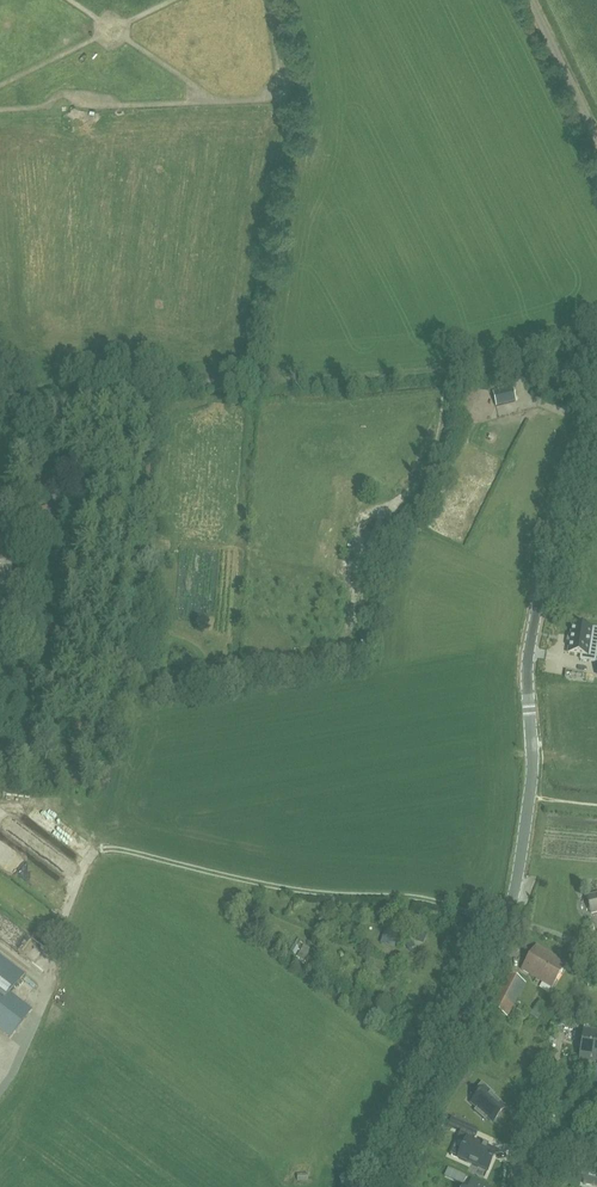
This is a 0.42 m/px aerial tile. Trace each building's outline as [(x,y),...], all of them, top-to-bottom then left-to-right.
[(512,388),(493,393),(497,407),(516,402),(512,388)] [(371,585),(381,563),(372,559),(363,581),(371,585)] [(596,640),(596,629),(592,628),(573,625),(571,635),(570,643),(568,653),(581,655),(580,659),(595,661),(596,653),(588,652),(590,639),(596,640)] [(586,897),(590,914),(596,912),(596,894),(586,897)] [(391,933),(388,945),(395,947),(400,931),(393,929),(391,933)] [(521,970),(552,988),(566,964),(536,946),(521,970)] [(32,1010),(10,993),(25,974),(0,955),(0,1030),(10,1038),(32,1010)] [(489,1007),(507,1016),(525,983),(507,974),(489,1007)] [(518,1007),(515,1012),(522,1016),(525,1010),(518,1007)] [(583,1030),(578,1060),(596,1063),(596,1032),(583,1030)] [(477,1108),(488,1118),(493,1122),(503,1111),(498,1106),(500,1104),(498,1102),(493,1097),(495,1095),(487,1087),(475,1099),(472,1103),(477,1108)] [(453,1118),(449,1126),(461,1132),(471,1136),(470,1139),(469,1139),(460,1159),(488,1171),(485,1176),(486,1177),(493,1161),(497,1152),(498,1152),(472,1140),(474,1137),(475,1138),(479,1130),(453,1118)] [(466,1176),(448,1168),(445,1176),(463,1184),(466,1176)] [(583,1185),(596,1186),(596,1178),(584,1177),(583,1185)]
